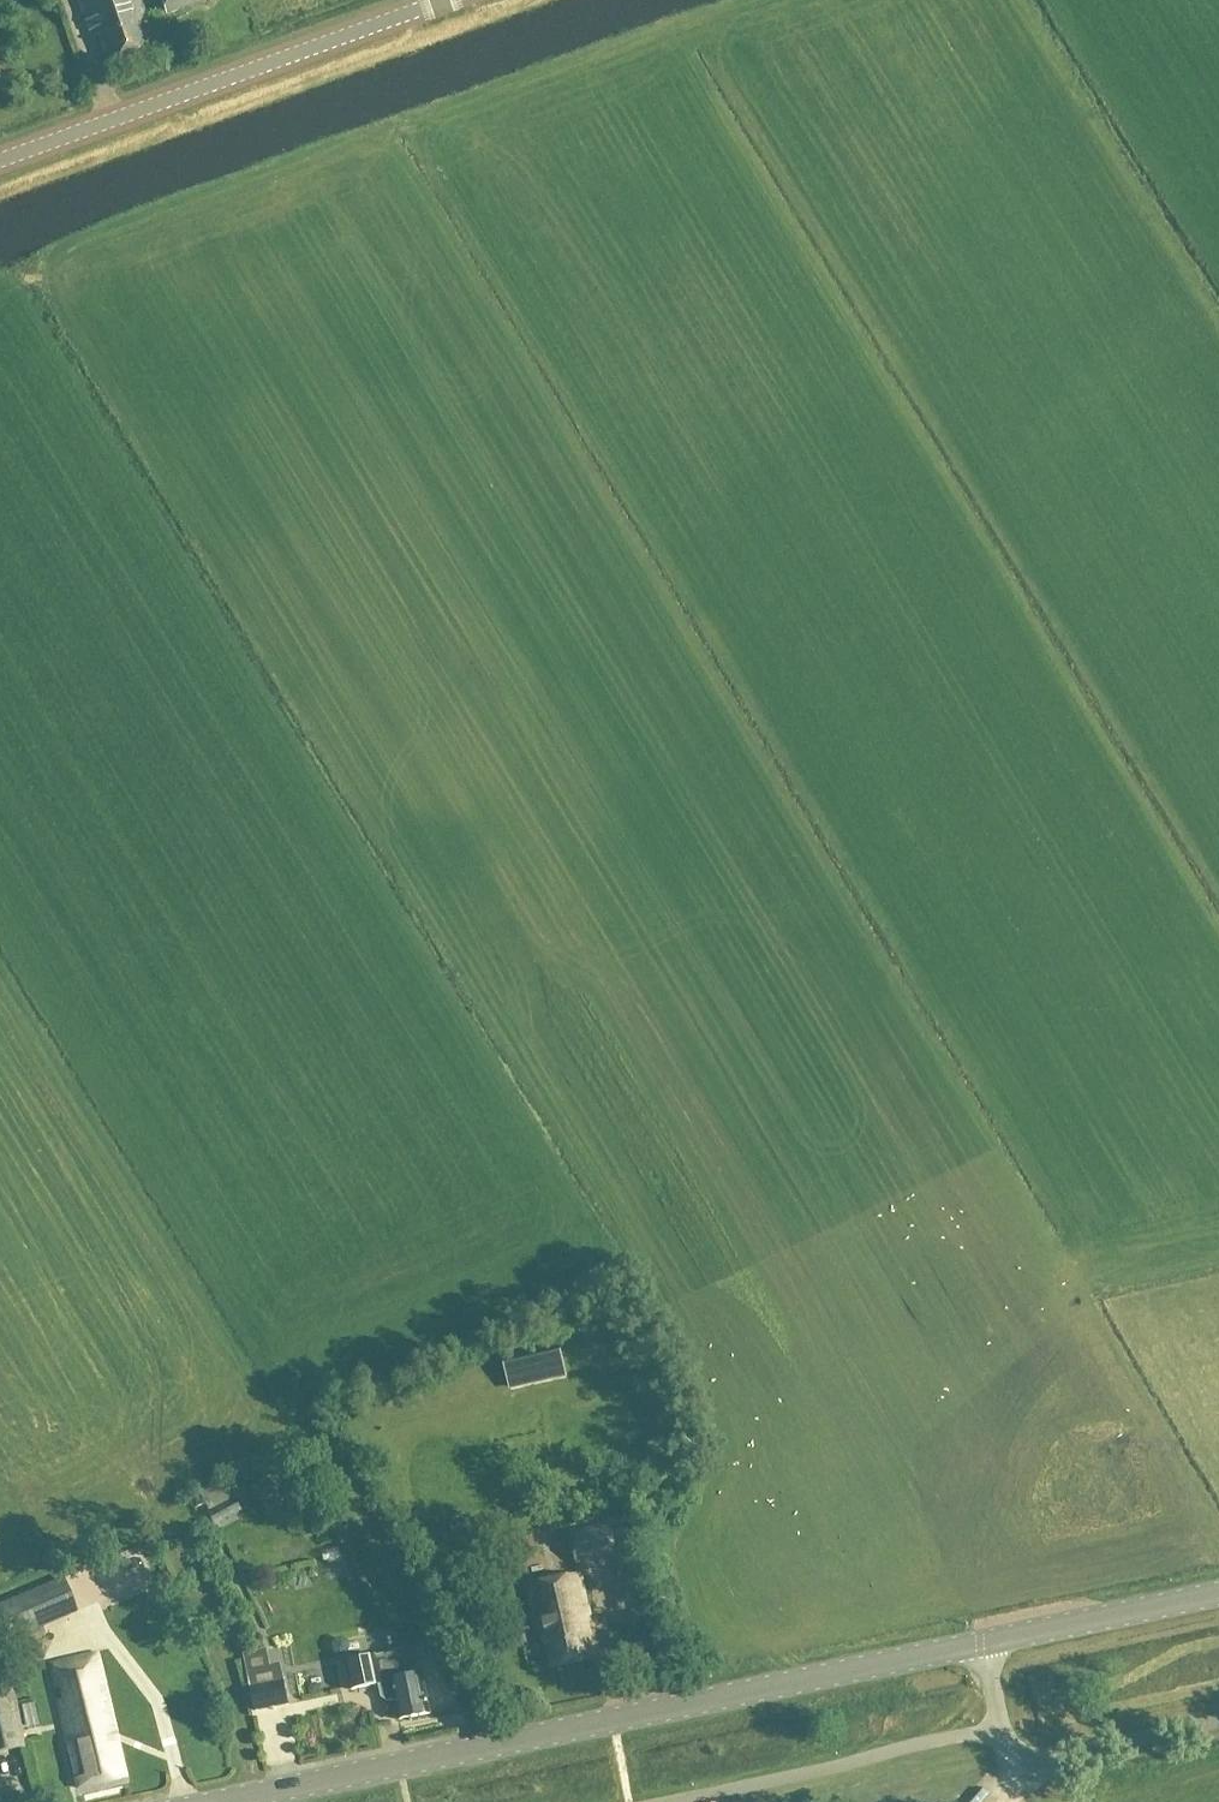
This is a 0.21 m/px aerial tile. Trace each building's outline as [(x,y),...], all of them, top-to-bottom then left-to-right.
[(90,39),(98,36),(107,64),(147,50),(137,22),(145,19),(138,0),(77,0),(90,39)] [(166,15),(206,0),(160,0),(166,15)] [(236,1494),(209,1510),(223,1533),(250,1517),(236,1494)] [(569,1534),(576,1565),(615,1557),(609,1524),(569,1534)] [(71,1570),(82,1598),(94,1593),(82,1566),(71,1570)] [(591,1654),(584,1622),(589,1621),(579,1575),(527,1586),(537,1632),(541,1631),(548,1663),(591,1654)] [(75,1613),(62,1580),(0,1606),(0,1618),(9,1641),(75,1613)] [(644,1612),(630,1614),(632,1626),(646,1623),(644,1612)] [(387,1701),(393,1700),(397,1720),(429,1714),(421,1675),(420,1675),(415,1649),(374,1657),(374,1656),(344,1662),(350,1690),(378,1684),(381,1697),(387,1701)] [(76,1790),(124,1779),(116,1742),(115,1743),(114,1738),(115,1738),(96,1656),(47,1668),(52,1690),(60,1689),(63,1701),(55,1703),(76,1790)] [(251,1689),(282,1682),(279,1667),(247,1674),(251,1689)] [(282,1682),(251,1689),(250,1689),(255,1713),(288,1706),(283,1682),(282,1682)] [(8,1684),(0,1686),(0,1752),(25,1746),(10,1684),(8,1684)]
